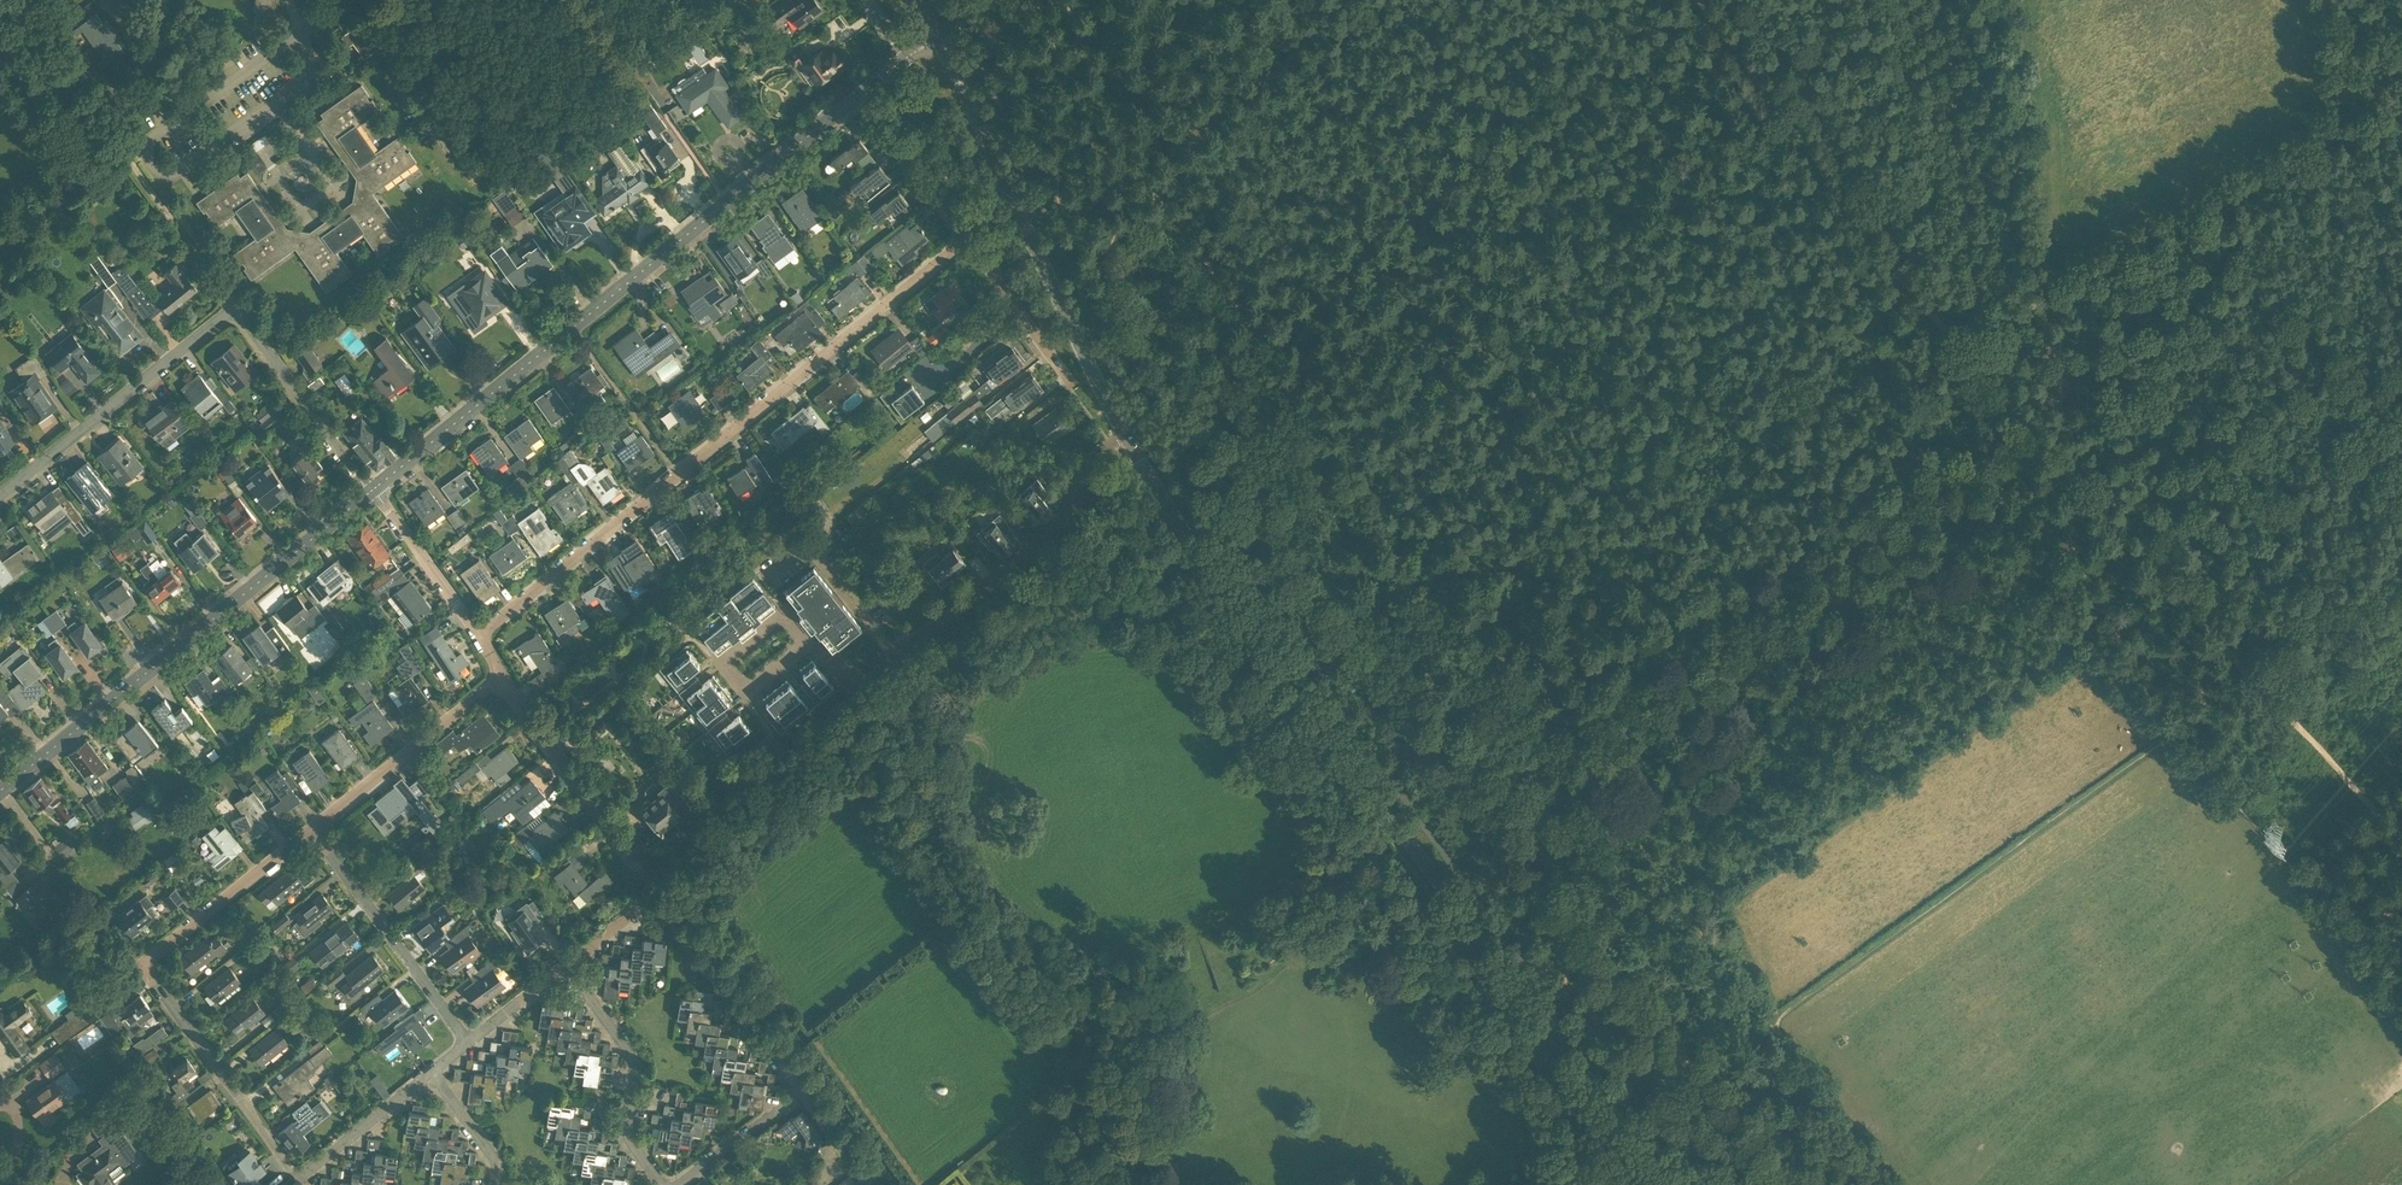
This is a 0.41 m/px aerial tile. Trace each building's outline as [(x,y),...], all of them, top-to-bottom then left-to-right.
[(256,29),(277,28),(277,0),(256,0),(256,29)] [(419,0),(418,0),(400,13),(407,23),(426,9),(419,0)] [(768,14),(776,26),(791,16),(799,27),(822,10),(814,0),(803,0),(794,6),(790,0),(788,0),(768,14)] [(115,30),(110,23),(106,26),(97,13),(73,30),(77,35),(83,31),(94,45),(115,30)] [(695,28),(706,19),(701,13),(690,22),(695,28)] [(748,33),(761,24),(755,15),(742,24),(748,33)] [(386,43),(373,25),(369,28),(363,21),(341,36),(349,46),(353,43),(364,58),(386,43)] [(422,33),(427,43),(428,46),(441,39),(435,26),(422,33)] [(94,45),(104,59),(98,64),(101,69),(125,52),(116,39),(119,36),(115,30),(94,45)] [(800,49),(788,57),(794,65),(797,63),(802,70),(806,67),(817,81),(843,62),(844,59),(842,56),(839,56),(836,58),(829,48),(824,52),(823,49),(807,60),(800,49)] [(673,88),(684,104),(688,110),(707,98),(729,126),(743,115),(732,101),(739,96),(725,77),(722,78),(716,69),(707,75),(702,68),(687,78),(684,78),(681,79),(678,82),(678,85),(673,88)] [(373,193),(417,162),(409,151),(407,152),(404,148),(406,147),(398,136),(374,153),(356,127),(380,110),(372,99),(370,101),(367,97),(369,95),(362,84),(321,113),(324,117),(316,122),(326,136),(329,134),(338,146),(335,148),(347,166),(350,164),(359,177),(357,179),(355,190),(373,193)] [(641,91),(632,97),(636,103),(645,97),(641,91)] [(664,118),(652,102),(643,108),(646,112),(643,114),(652,127),(655,125),(660,132),(669,125),(664,118)] [(677,104),(668,110),(674,119),(674,120),(675,121),(685,114),(684,113),(683,113),(677,104)] [(606,118),(594,126),(611,150),(608,153),(617,165),(608,171),(609,172),(603,176),(603,194),(595,200),(604,214),(627,198),(630,202),(638,195),(636,192),(650,182),(640,169),(622,143),(623,142),(616,131),(606,118)] [(270,141),(265,133),(251,143),(256,151),(270,141)] [(645,145),(640,148),(655,169),(661,178),(670,172),(668,170),(671,168),(680,162),(661,134),(657,137),(645,145)] [(830,160),(837,169),(853,157),(855,160),(868,150),(859,139),(847,149),(846,148),(830,160)] [(543,153),(538,157),(547,169),(549,167),(559,160),(550,148),(543,153)] [(549,167),(569,196),(540,217),(563,250),(563,249),(565,247),(566,248),(571,244),(571,243),(580,237),(581,237),(585,234),(585,233),(587,231),(588,232),(589,232),(577,215),(579,211),(576,206),(579,204),(580,205),(587,200),(576,184),(576,185),(559,160),(549,167)] [(857,196),(863,191),(869,199),(890,182),(886,178),(888,176),(879,165),(867,175),(866,174),(850,187),(857,196)] [(257,185),(247,172),(240,177),(237,173),(196,202),(204,213),(206,211),(209,215),(207,217),(215,228),(239,210),(258,236),(233,253),(241,264),(243,263),(246,267),(244,268),(252,279),(295,248),(298,230),(287,228),(285,230),(275,217),(278,215),(266,198),(263,200),(254,187),(257,185)] [(518,179),(515,192),(526,195),(529,182),(518,179)] [(527,216),(507,189),(507,188),(493,198),(513,226),(527,216)] [(782,202),(803,232),(823,217),(802,188),(782,202)] [(295,248),(327,292),(337,284),(336,282),(340,279),(342,281),(352,274),(335,249),(361,231),(378,255),(389,247),(388,245),(392,242),(393,244),(404,237),(373,193),(355,190),(353,201),(355,204),(342,213),(340,210),(322,223),(324,225),(312,234),(310,232),(298,230),(295,248)] [(885,201),(870,213),(877,222),(892,210),(895,213),(908,203),(899,192),(886,202),(885,201)] [(907,208),(896,216),(903,224),(913,216),(907,208)] [(768,211),(750,224),(764,244),(762,245),(767,252),(766,252),(768,255),(769,254),(774,261),(794,247),(790,242),(768,211)] [(883,240),(872,250),(878,258),(889,249),(902,264),(916,252),(914,250),(928,239),(917,225),(905,235),(901,230),(899,227),(883,240)] [(736,235),(717,249),(739,278),(757,265),(760,269),(766,277),(772,272),(766,264),(762,258),(755,263),(736,235)] [(502,245),(490,253),(506,275),(510,280),(518,291),(553,265),(533,238),(509,255),(502,245)] [(2,258),(12,251),(9,247),(4,247),(0,250),(0,256),(2,258)] [(117,281),(111,272),(95,252),(87,258),(108,287),(117,281)] [(863,254),(856,261),(865,272),(873,266),(863,254)] [(860,277),(865,272),(856,261),(844,270),(848,275),(854,270),(860,277)] [(111,272),(117,281),(145,319),(154,312),(162,305),(168,313),(198,289),(187,276),(187,277),(176,263),(165,272),(175,286),(158,300),(153,304),(121,264),(111,272)] [(485,271),(450,296),(458,308),(465,317),(475,330),(486,322),(484,318),(498,308),(488,294),(496,287),(485,271)] [(703,276),(682,291),(691,304),(689,306),(697,318),(703,314),(707,311),(709,314),(717,308),(712,302),(726,292),(714,276),(708,281),(703,276)] [(857,277),(841,290),(840,289),(839,289),(834,293),(834,294),(835,296),(834,297),(839,303),(832,308),(839,317),(869,292),(857,277)] [(950,285),(949,285),(924,303),(932,314),(935,312),(941,321),(950,314),(949,312),(962,302),(955,293),(960,290),(954,282),(950,285)] [(86,304),(82,308),(91,320),(120,355),(135,342),(131,336),(137,331),(120,309),(123,306),(111,290),(107,294),(104,290),(86,304)] [(797,290),(790,295),(796,303),(803,299),(797,290)] [(720,302),(726,310),(734,304),(728,296),(720,302)] [(428,368),(441,359),(437,354),(452,343),(436,323),(441,319),(425,298),(414,306),(422,317),(401,333),(428,368)] [(821,331),(818,327),(825,321),(808,300),(799,307),(803,313),(776,335),(783,345),(784,344),(786,347),(791,342),(798,350),(821,331)] [(945,325),(931,336),(936,342),(950,332),(945,325)] [(635,328),(614,344),(622,355),(625,353),(634,364),(630,367),(636,376),(673,350),(676,354),(683,349),(672,333),(664,339),(663,337),(649,347),(635,328)] [(899,329),(872,350),(886,367),(900,356),(901,358),(914,348),(921,357),(923,355),(929,351),(918,338),(912,342),(911,344),(899,329)] [(648,343),(659,335),(655,330),(644,338),(648,343)] [(61,370),(71,362),(87,382),(100,371),(84,351),(85,350),(73,333),(47,354),(61,370)] [(765,333),(759,338),(759,339),(764,345),(768,342),(768,338),(765,333)] [(391,364),(373,381),(384,396),(385,395),(386,396),(396,389),(395,388),(409,378),(404,371),(406,369),(403,365),(407,362),(399,354),(386,337),(374,346),(382,357),(384,356),(391,364)] [(759,357),(737,375),(749,390),(773,371),(768,365),(776,359),(764,345),(759,339),(750,346),(759,357)] [(305,369),(319,359),(309,346),(296,355),(305,369)] [(232,347),(213,362),(235,390),(257,372),(240,352),(238,354),(232,347)] [(997,372),(1018,357),(1011,348),(983,369),(989,379),(997,372)] [(14,389),(10,392),(17,402),(32,423),(56,407),(37,379),(48,372),(36,354),(15,368),(24,382),(14,389)] [(1024,364),(1018,357),(997,372),(989,379),(987,381),(992,388),(1024,364)] [(853,366),(814,398),(822,407),(830,400),(835,406),(858,387),(869,400),(876,394),(853,366)] [(591,367),(566,385),(580,403),(604,386),(591,367)] [(218,385),(212,390),(199,373),(184,385),(187,388),(184,391),(206,418),(223,404),(230,413),(235,408),(218,385)] [(1010,389),(986,409),(992,417),(1010,403),(1017,398),(1038,382),(1031,374),(1010,389)] [(319,375),(307,384),(313,391),(325,383),(319,375)] [(963,396),(971,390),(964,379),(956,384),(963,396)] [(1017,398),(1010,403),(1015,411),(1023,405),(1043,390),(1038,382),(1017,398)] [(903,416),(924,401),(912,385),(899,394),(892,385),(879,395),(887,405),(891,401),(903,416)] [(534,400),(551,424),(571,410),(553,386),(534,400)] [(953,387),(940,397),(940,398),(949,407),(962,397),(953,387)] [(689,390),(669,404),(685,427),(706,413),(689,390)] [(716,394),(724,406),(730,402),(722,390),(716,394)] [(718,410),(724,406),(716,394),(710,398),(718,410)] [(2,448),(4,448),(7,446),(8,445),(9,444),(11,441),(13,440),(5,429),(16,421),(0,398),(0,449),(2,448)] [(870,408),(877,403),(874,399),(867,404),(870,408)] [(936,421),(935,422),(943,432),(955,424),(973,410),(964,399),(946,413),(940,418),(936,421)] [(153,410),(139,422),(146,431),(150,428),(160,439),(170,431),(175,437),(182,431),(190,424),(171,400),(155,413),(153,410)] [(256,415),(258,417),(262,422),(280,407),(274,400),(256,415)] [(1029,438),(1063,414),(1061,412),(1060,413),(1052,403),(1020,426),(1029,438)] [(578,410),(587,422),(592,418),(584,406),(578,410)] [(255,428),(252,430),(251,432),(257,439),(287,415),(280,407),(262,422),(261,423),(256,417),(250,422),(255,428)] [(803,407),(772,432),(779,441),(784,447),(790,442),(815,422),(803,407)] [(587,422),(578,410),(572,414),(580,426),(587,422)] [(927,411),(920,417),(924,423),(931,417),(927,411)] [(1063,414),(1029,438),(1037,450),(1070,427),(1062,416),(1064,415),(1063,414)] [(386,462),(395,454),(380,436),(379,438),(362,418),(344,433),(368,461),(369,460),(377,469),(386,461),(386,462)] [(529,468),(522,458),(533,449),(530,445),(541,436),(528,418),(504,436),(520,458),(516,461),(528,478),(535,472),(532,467),(529,468)] [(598,426),(593,430),(599,437),(598,438),(609,452),(615,448),(598,426)] [(599,437),(593,430),(592,430),(593,431),(588,434),(593,441),(598,438),(599,437)] [(617,452),(630,470),(654,453),(641,435),(617,452)] [(491,437),(472,451),(489,474),(508,461),(491,437)] [(120,438),(99,456),(116,477),(121,473),(126,479),(141,467),(128,450),(129,449),(120,438)] [(560,445),(563,449),(569,445),(566,441),(560,445)] [(299,450),(302,454),(291,462),(306,481),(323,467),(306,445),(299,450)] [(571,449),(562,455),(579,479),(579,480),(583,483),(587,480),(603,503),(622,490),(605,467),(596,473),(593,467),(590,465),(585,462),(580,462),(571,449)] [(976,458),(970,449),(957,460),(963,468),(976,458)] [(932,455),(928,450),(919,457),(923,462),(932,455)] [(602,456),(609,466),(614,463),(607,453),(602,456)] [(749,464),(727,478),(738,496),(761,482),(763,486),(773,480),(755,453),(746,459),(749,464)] [(579,479),(562,455),(555,460),(565,473),(571,481),(573,484),(574,483),(579,480),(579,479)] [(88,461),(67,478),(90,506),(99,499),(102,502),(113,493),(88,461)] [(528,478),(516,461),(509,465),(518,477),(516,478),(520,484),(528,478)] [(268,463),(245,481),(263,505),(275,496),(278,501),(285,496),(282,491),(287,487),(268,463)] [(852,465),(838,477),(847,489),(862,477),(852,465)] [(227,467),(220,471),(229,483),(228,484),(233,490),(241,485),(236,478),(236,479),(227,467)] [(478,487),(466,469),(442,486),(455,504),(478,487)] [(781,473),(775,477),(783,489),(790,485),(781,473)] [(533,487),(537,484),(533,479),(529,482),(533,487)] [(1037,479),(1019,495),(1028,506),(1032,510),(1029,513),(1036,522),(1052,510),(1042,499),(1038,493),(1044,488),(1037,479)] [(550,497),(548,498),(553,504),(566,522),(589,505),(577,487),(574,483),(573,484),(571,481),(562,488),(550,497)] [(696,521),(703,516),(707,522),(721,513),(718,508),(719,506),(706,486),(683,500),(696,521)] [(426,525),(445,512),(428,488),(410,501),(426,525)] [(51,491),(28,509),(44,528),(39,531),(46,540),(61,529),(72,520),(75,523),(82,517),(65,493),(57,499),(55,496),(51,491)] [(231,508),(222,515),(238,535),(241,535),(245,532),(245,529),(245,528),(256,519),(245,506),(240,500),(235,505),(231,508)] [(191,515),(197,510),(190,501),(184,506),(191,515)] [(872,509),(866,501),(849,514),(856,523),(872,509)] [(539,507),(518,522),(513,515),(508,519),(516,530),(521,527),(524,531),(523,531),(540,555),(563,539),(554,527),(551,529),(543,519),(546,518),(539,507)] [(452,512),(461,524),(467,520),(458,508),(452,512)] [(510,535),(516,530),(508,519),(500,508),(493,512),(510,535)] [(191,515),(190,516),(201,529),(209,523),(198,510),(197,510),(191,515)] [(455,528),(461,524),(452,512),(447,516),(455,528)] [(694,550),(690,543),(694,541),(685,527),(681,529),(676,521),(673,523),(668,514),(649,526),(654,534),(660,544),(666,540),(679,560),(694,550)] [(999,514),(981,529),(984,532),(988,537),(994,544),(995,545),(991,548),(999,557),(1002,554),(1014,544),(1005,533),(1000,528),(1007,522),(999,514)] [(135,540),(142,535),(148,542),(157,536),(145,519),(128,531),(135,540)] [(389,554),(367,524),(349,537),(371,567),(389,554)] [(16,525),(6,532),(13,543),(24,535),(16,525)] [(460,527),(456,530),(460,536),(465,532),(460,527)] [(186,532),(175,541),(181,549),(182,550),(180,552),(193,569),(195,568),(196,569),(219,551),(203,531),(193,540),(186,532)] [(467,532),(448,548),(452,553),(460,547),(472,539),(467,532)] [(490,555),(503,573),(527,556),(514,538),(490,555)] [(118,557),(133,547),(128,540),(113,550),(118,557)] [(162,558),(170,553),(162,540),(154,545),(162,558)] [(637,542),(614,557),(621,568),(614,573),(620,582),(623,580),(627,585),(638,578),(649,571),(646,565),(650,563),(637,542)] [(40,558),(29,543),(28,543),(1,562),(0,560),(0,586),(40,558)] [(934,553),(922,563),(937,582),(953,568),(956,571),(965,564),(962,560),(953,548),(944,555),(939,560),(934,553)] [(157,559),(149,565),(169,591),(181,581),(171,568),(168,571),(164,567),(157,559)] [(461,572),(466,578),(465,579),(481,600),(492,593),(493,594),(500,589),(479,559),(461,572)] [(318,600),(319,600),(323,605),(343,589),(345,589),(347,589),(349,589),(350,588),(351,586),(352,584),(352,582),(352,581),(351,579),(349,577),(348,576),(346,578),(334,562),(318,575),(321,579),(315,583),(314,582),(308,587),(318,600)] [(148,563),(141,568),(142,570),(147,576),(149,575),(152,578),(143,585),(157,601),(169,591),(149,565),(148,563)] [(399,567),(389,574),(393,580),(403,573),(399,567)] [(813,567),(790,585),(790,586),(800,598),(802,601),(797,604),(796,605),(802,612),(802,613),(804,612),(814,624),(813,626),(813,627),(819,634),(820,633),(825,630),(826,632),(836,644),(837,645),(861,626),(813,567)] [(753,576),(693,624),(712,647),(713,647),(727,635),(731,640),(732,641),(739,635),(740,635),(739,633),(751,622),(753,624),(754,624),(761,618),(760,617),(757,612),(771,601),(772,600),(753,576)] [(630,613),(625,606),(607,577),(602,580),(601,578),(594,582),(596,584),(581,594),(587,603),(597,596),(615,623),(630,613)] [(394,593),(391,595),(391,596),(404,612),(412,622),(413,623),(432,608),(409,580),(394,593)] [(123,581),(100,598),(113,617),(136,600),(123,581)] [(371,581),(362,587),(371,598),(379,591),(371,581)] [(903,605),(923,592),(917,581),(896,594),(903,605)] [(391,595),(394,593),(388,584),(372,597),(378,606),(391,596),(391,595)] [(326,617),(320,611),(315,605),(309,610),(296,595),(293,598),(291,596),(284,602),(286,604),(278,610),(292,628),(293,627),(301,637),(326,617)] [(568,598),(545,613),(558,634),(565,629),(565,630),(567,632),(569,633),(572,634),(574,633),(576,632),(578,630),(579,627),(579,625),(578,622),(577,622),(581,619),(568,598)] [(326,606),(320,611),(330,622),(335,617),(326,606)] [(378,625),(385,620),(376,608),(369,613),(371,616),(369,617),(374,623),(376,622),(378,625)] [(56,609),(49,614),(59,628),(66,623),(56,609)] [(59,628),(49,614),(42,619),(53,633),(59,628)] [(12,619),(6,624),(2,627),(6,633),(11,629),(19,639),(24,635),(12,619)] [(75,620),(67,626),(88,655),(95,650),(96,652),(106,645),(97,633),(95,635),(85,622),(79,626),(75,620)] [(244,635),(264,662),(279,651),(282,655),(290,649),(273,626),(265,632),(260,624),(244,635)] [(440,633),(425,643),(450,681),(460,675),(457,670),(467,663),(461,654),(456,657),(440,633)] [(530,681),(538,693),(551,683),(543,671),(557,662),(539,633),(517,647),(523,656),(529,652),(542,672),(530,681)] [(556,639),(561,646),(565,644),(560,636),(556,639)] [(57,667),(55,668),(63,680),(73,673),(71,671),(77,666),(56,637),(48,643),(53,649),(47,653),(57,667)] [(416,640),(410,643),(414,649),(420,646),(416,640)] [(406,716),(428,700),(408,672),(410,672),(404,664),(416,655),(408,642),(399,648),(403,655),(406,659),(400,664),(397,666),(406,679),(393,688),(393,689),(388,692),(406,716)] [(8,692),(14,700),(21,710),(46,690),(32,673),(39,667),(21,645),(0,663),(0,666),(8,676),(15,670),(23,680),(8,692)] [(232,645),(216,658),(236,683),(251,670),(232,645)] [(346,646),(336,653),(341,659),(350,651),(346,646)] [(680,660),(664,674),(678,692),(690,683),(684,677),(692,670),(699,665),(687,650),(678,657),(677,657),(680,660)] [(397,660),(400,664),(406,659),(403,655),(397,660)] [(251,657),(247,660),(255,671),(259,668),(251,657)] [(812,660),(800,670),(808,680),(814,687),(807,693),(816,704),(823,699),(821,695),(833,686),(812,660)] [(353,683),(368,703),(349,717),(355,726),(362,721),(368,730),(363,734),(371,745),(394,728),(373,699),(372,698),(378,693),(360,668),(352,674),(356,680),(353,683)] [(203,670),(185,683),(194,695),(198,692),(206,704),(222,692),(228,700),(234,696),(221,678),(213,683),(203,670)] [(690,683),(678,692),(684,699),(687,696),(696,707),(697,708),(723,687),(713,675),(703,684),(695,690),(690,683)] [(787,680),(775,689),(795,716),(807,707),(809,710),(816,704),(807,693),(801,698),(795,690),(787,680)] [(9,713),(5,707),(14,700),(8,692),(1,683),(0,684),(0,720),(9,713)] [(314,684),(309,688),(314,696),(320,692),(314,684)] [(696,707),(693,710),(708,729),(719,720),(714,714),(722,707),(732,699),(723,687),(697,708),(696,707)] [(775,689),(763,699),(771,709),(777,717),(770,722),(780,734),(787,728),(785,724),(795,716),(775,689)] [(171,706),(165,699),(152,709),(168,729),(175,723),(180,730),(193,719),(182,707),(175,712),(171,706)] [(335,712),(331,715),(336,721),(340,718),(335,712)] [(453,730),(436,744),(443,752),(454,743),(459,750),(470,744),(477,751),(486,744),(486,745),(500,734),(483,714),(457,735),(453,730)] [(719,720),(708,729),(722,748),(739,734),(742,738),(751,731),(739,715),(732,721),(725,727),(719,720)] [(139,719),(114,739),(134,763),(158,744),(139,719)] [(322,740),(342,768),(359,756),(339,728),(322,740)] [(258,751),(266,745),(262,739),(254,745),(258,751)] [(79,747),(100,775),(108,768),(88,740),(79,747)] [(234,749),(230,743),(223,748),(227,754),(234,749)] [(507,746),(482,766),(488,774),(490,772),(500,784),(510,776),(505,771),(518,760),(507,746)] [(100,775),(79,747),(68,755),(89,783),(100,775)] [(309,750),(292,762),(314,791),(330,779),(309,750)] [(433,765),(424,754),(417,760),(426,771),(433,765)] [(481,768),(476,762),(457,777),(462,784),(481,768)] [(287,770),(281,774),(277,769),(266,777),(281,799),(271,807),(273,810),(273,811),(274,813),(275,812),(278,817),(301,801),(292,788),(298,784),(287,770)] [(128,774),(113,784),(122,799),(147,782),(141,774),(140,775),(133,780),(128,774)] [(410,803),(429,827),(438,820),(421,799),(433,790),(422,775),(409,785),(404,778),(375,802),(389,819),(410,803)] [(43,798),(47,803),(55,796),(41,778),(32,784),(43,798)] [(682,816),(690,810),(696,805),(688,795),(686,797),(680,789),(682,787),(674,778),(660,789),(656,784),(652,784),(646,789),(646,792),(652,800),(642,808),(660,830),(673,819),(678,826),(685,820),(682,816)] [(510,809),(523,825),(534,817),(528,810),(545,797),(530,779),(504,801),(499,795),(480,810),(489,821),(510,809)] [(449,795),(456,790),(450,783),(444,788),(449,795)] [(32,784),(25,790),(39,809),(41,807),(42,808),(51,813),(55,810),(65,823),(66,822),(70,827),(79,820),(75,815),(72,817),(60,801),(53,807),(48,805),(47,803),(43,798),(32,784)] [(266,809),(253,791),(249,785),(243,789),(246,794),(234,802),(243,815),(231,820),(233,824),(234,824),(238,833),(240,832),(242,835),(241,835),(243,838),(243,837),(247,842),(269,826),(260,813),(266,809)] [(630,792),(621,800),(627,807),(636,799),(630,792)] [(86,803),(97,819),(105,813),(95,797),(86,803)] [(77,803),(71,808),(75,813),(81,808),(77,803)] [(135,816),(130,819),(135,826),(136,828),(147,820),(148,821),(156,816),(149,805),(146,808),(144,805),(133,813),(135,816)] [(693,814),(690,810),(682,816),(685,820),(678,826),(686,836),(705,821),(697,811),(693,814)] [(9,811),(0,818),(5,824),(13,818),(9,811)] [(523,827),(511,836),(520,847),(530,839),(542,855),(549,849),(547,847),(568,829),(554,812),(532,830),(528,833),(523,827)] [(446,827),(452,822),(447,817),(442,821),(446,827)] [(225,828),(219,833),(215,827),(204,835),(219,853),(211,859),(213,861),(211,863),(213,865),(214,863),(217,867),(235,853),(228,844),(234,840),(225,828)] [(10,869),(26,856),(8,835),(0,841),(0,865),(5,872),(0,876),(0,881),(6,888),(18,878),(10,869)] [(55,847),(62,856),(76,845),(70,836),(61,843),(56,847),(55,847)] [(196,836),(191,840),(195,845),(200,841),(196,836)] [(475,850),(465,838),(458,843),(469,856),(475,850)] [(567,866),(555,876),(561,883),(564,880),(577,896),(573,899),(579,907),(586,901),(612,881),(605,872),(589,885),(577,870),(590,859),(581,849),(569,860),(564,863),(567,866)] [(429,851),(411,866),(417,873),(428,864),(429,866),(436,860),(429,851)] [(165,861),(170,868),(180,861),(175,854),(165,861)] [(303,867),(296,872),(292,868),(259,895),(265,903),(272,897),(277,903),(303,883),(305,885),(313,879),(303,867)] [(524,887),(538,876),(533,870),(519,881),(524,887)] [(159,877),(154,871),(143,880),(147,885),(159,877)] [(413,873),(387,895),(399,909),(425,888),(413,873)] [(199,876),(193,880),(196,885),(203,880),(199,876)] [(6,888),(15,899),(14,899),(16,901),(15,902),(17,905),(18,904),(22,908),(30,902),(40,914),(59,898),(42,877),(26,889),(18,878),(6,888)] [(163,898),(168,904),(173,900),(177,905),(184,899),(175,889),(163,898)] [(322,894),(296,915),(307,929),(333,908),(322,894)] [(125,926),(152,904),(145,895),(118,916),(125,926)] [(522,911),(508,921),(513,928),(510,931),(526,953),(535,947),(533,945),(539,940),(539,941),(541,939),(543,937),(528,918),(534,913),(525,901),(519,906),(522,911)] [(528,904),(533,911),(538,908),(533,901),(528,904)] [(152,904),(125,926),(132,935),(156,917),(159,915),(152,904)] [(443,944),(449,939),(450,938),(440,924),(446,919),(449,923),(454,920),(443,905),(413,927),(425,943),(435,935),(443,944)] [(482,911),(479,907),(477,905),(471,909),(476,916),(482,911)] [(482,905),(479,907),(482,911),(484,914),(489,911),(485,905),(483,906),(482,905)] [(276,932),(290,920),(286,914),(271,926),(276,932)] [(49,923),(44,927),(48,932),(53,928),(49,923)] [(347,923),(311,952),(317,959),(324,953),(330,960),(359,937),(347,923)] [(450,938),(449,939),(454,946),(441,955),(453,972),(481,952),(468,936),(473,932),(467,924),(450,938)] [(673,933),(645,930),(644,938),(667,940),(667,941),(672,941),(673,933)] [(244,944),(249,940),(245,935),(240,939),(244,944)] [(217,936),(210,942),(206,937),(180,958),(191,973),(217,952),(219,954),(227,948),(217,936)] [(655,950),(654,961),(664,962),(667,941),(667,940),(644,938),(643,948),(655,950)] [(261,944),(256,939),(245,948),(249,954),(261,944)] [(134,954),(142,947),(136,941),(129,947),(134,954)] [(613,943),(612,954),(612,956),(619,957),(620,944),(613,943)] [(643,959),(642,970),(652,972),(654,961),(655,950),(643,948),(633,947),(632,952),(627,952),(627,957),(643,959)] [(350,980),(342,986),(352,999),(360,993),(358,990),(384,969),(372,955),(346,976),(350,980)] [(641,981),(642,970),(643,959),(627,957),(621,956),(620,967),(632,968),(630,980),(641,981)] [(287,976),(300,966),(294,957),(280,967),(287,976)] [(505,986),(493,969),(497,966),(492,960),(474,973),(478,979),(465,988),(478,1005),(505,986)] [(629,990),(630,980),(632,968),(620,967),(609,966),(609,970),(608,970),(607,971),(607,973),(603,973),(603,976),(605,976),(605,983),(618,985),(618,989),(619,989),(629,990)] [(205,987),(217,1002),(241,982),(230,968),(205,987)] [(340,968),(325,980),(330,986),(345,974),(340,968)] [(310,980),(301,987),(306,994),(315,987),(310,980)] [(618,985),(605,983),(604,990),(618,992),(619,989),(618,989),(618,985)] [(395,989),(380,1001),(375,995),(360,1007),(365,1013),(370,1009),(383,1026),(408,1007),(395,989)] [(618,992),(604,990),(603,998),(617,1000),(618,992)] [(677,1018),(688,1019),(689,1007),(701,1009),(703,1000),(712,1001),(713,993),(697,990),(696,998),(681,995),(677,1018)] [(122,999),(108,1009),(117,1021),(126,1015),(131,1022),(139,1015),(144,1021),(154,1014),(149,1008),(150,1008),(140,995),(127,1005),(122,999)] [(561,997),(547,995),(546,1003),(559,1005),(561,997)] [(546,1003),(542,1002),(539,1024),(549,1026),(551,1014),(563,1016),(564,1006),(573,1007),(574,999),(561,997),(559,1005),(546,1003)] [(253,998),(227,1019),(238,1033),(265,1013),(253,998)] [(14,1027),(33,1013),(23,999),(4,1014),(2,1012),(0,1011),(0,1032),(16,1055),(28,1047),(14,1027)] [(290,1000),(284,1005),(287,1009),(294,1004),(290,1000)] [(720,1013),(721,1011),(723,1001),(716,1000),(714,1012),(720,1013)] [(276,1019),(287,1009),(284,1005),(283,1004),(271,1013),(276,1019)] [(582,1019),(582,1017),(584,1007),(577,1006),(575,1018),(582,1019)] [(712,1011),(701,1009),(689,1007),(688,1019),(686,1030),(696,1031),(698,1019),(710,1021),(712,1011)] [(420,1008),(414,1013),(419,1019),(425,1015),(420,1008)] [(81,1010),(52,1031),(60,1043),(94,1019),(92,1016),(88,1019),(81,1010)] [(419,1019),(414,1013),(414,1012),(394,1027),(394,1030),(395,1032),(374,1049),(380,1057),(402,1041),(414,1055),(433,1040),(419,1019)] [(729,1025),(729,1023),(731,1013),(725,1012),(723,1024),(729,1025)] [(547,1036),(558,1038),(560,1026),(571,1028),(573,1017),(563,1016),(551,1014),(549,1026),(547,1036)] [(1068,1021),(1077,1029),(1084,1021),(1075,1014),(1068,1021)] [(591,1031),(591,1029),(593,1019),(586,1018),(584,1030),(591,1031)] [(707,1032),(719,1033),(720,1023),(710,1021),(698,1019),(696,1031),(695,1042),(705,1043),(707,1032)] [(733,1024),(731,1036),(738,1037),(740,1025),(733,1024)] [(582,1029),(571,1028),(560,1026),(558,1038),(556,1048),(567,1050),(569,1038),(580,1040),(582,1029)] [(277,1029),(250,1050),(262,1064),(288,1043),(277,1029)] [(315,1034),(318,1039),(325,1033),(322,1029),(315,1034)] [(508,1044),(510,1030),(503,1029),(501,1042),(501,1044),(506,1044),(508,1044)] [(516,1045),(518,1031),(510,1030),(508,1044),(516,1045)] [(599,1043),(600,1041),(601,1031),(595,1030),(593,1042),(599,1043)] [(731,1036),(719,1033),(707,1032),(705,1043),(703,1054),(714,1055),(716,1044),(738,1048),(740,1048),(741,1042),(737,1042),(738,1037),(731,1036)] [(748,1037),(742,1036),(741,1042),(740,1048),(747,1049),(748,1037)] [(565,1060),(575,1062),(577,1050),(589,1052),(591,1041),(580,1040),(569,1038),(567,1050),(565,1060)] [(147,1045),(142,1039),(135,1044),(140,1050),(147,1045)] [(307,1063),(305,1061),(281,1079),(280,1079),(273,1084),(288,1104),(305,1092),(306,1094),(315,1087),(308,1078),(314,1073),(312,1070),(332,1054),(326,1045),(325,1046),(320,1039),(307,1049),(312,1055),(309,1058),(311,1060),(307,1063)] [(491,1040),(489,1051),(489,1053),(496,1054),(497,1041),(491,1040)] [(608,1055),(609,1053),(610,1043),(604,1042),(602,1054),(608,1055)] [(506,1044),(505,1054),(521,1056),(519,1068),(530,1070),(533,1048),(516,1045),(508,1044),(506,1044)] [(725,1056),(736,1057),(738,1048),(716,1044),(714,1055),(712,1066),(723,1068),(725,1056)] [(755,1061),(756,1059),(757,1049),(751,1048),(749,1060),(755,1061)] [(147,1063),(159,1055),(154,1049),(142,1057),(147,1063)] [(484,1062),(486,1050),(479,1049),(477,1062),(483,1063),(484,1062)] [(599,1053),(589,1052),(577,1050),(575,1062),(574,1072),(585,1074),(586,1069),(600,1071),(601,1064),(598,1064),(599,1053)] [(521,1056),(505,1054),(498,1053),(497,1064),(509,1065),(507,1077),(518,1079),(519,1068),(521,1056)] [(41,1064),(50,1076),(64,1066),(55,1054),(41,1064)] [(612,1054),(610,1066),(617,1067),(619,1055),(612,1054)] [(747,1059),(736,1057),(725,1056),(723,1068),(721,1078),(732,1079),(733,1068),(745,1070),(747,1059)] [(171,1069),(179,1079),(172,1085),(176,1092),(170,1097),(175,1105),(190,1092),(189,1090),(197,1085),(192,1078),(198,1074),(197,1071),(187,1057),(171,1069)] [(467,1058),(466,1069),(466,1071),(472,1072),(474,1059),(467,1058)] [(766,1061),(759,1060),(758,1072),(764,1073),(766,1061)] [(484,1062),(483,1063),(482,1072),(497,1074),(495,1086),(506,1088),(507,1077),(509,1065),(497,1064),(484,1062)] [(454,1080),(460,1081),(462,1068),(455,1067),(454,1080)] [(733,1068),(732,1079),(730,1090),(740,1091),(742,1080),(754,1082),(756,1071),(745,1070),(733,1068)] [(600,1071),(586,1069),(585,1074),(584,1076),(598,1079),(600,1071)] [(54,1080),(28,1100),(45,1123),(54,1117),(49,1111),(67,1098),(66,1097),(80,1088),(68,1071),(55,1081),(54,1080)] [(207,1071),(199,1078),(202,1082),(210,1076),(207,1071)] [(497,1074),(482,1072),(475,1071),(473,1082),(484,1084),(483,1091),(483,1095),(494,1097),(495,1086),(497,1074)] [(769,1072),(767,1084),(767,1085),(773,1085),(775,1073),(769,1072)] [(326,1077),(329,1082),(334,1078),(330,1074),(326,1077)] [(597,1086),(598,1079),(584,1076),(583,1084),(597,1086)] [(370,1082),(384,1101),(390,1096),(376,1077),(370,1082)] [(740,1091),(739,1102),(750,1104),(750,1100),(752,1093),(765,1095),(767,1085),(767,1084),(754,1082),(742,1080),(740,1091)] [(469,1089),(483,1091),(484,1084),(473,1082),(470,1082),(469,1089)] [(777,1084),(775,1096),(782,1097),(784,1085),(777,1084)] [(468,1096),(482,1098),(483,1095),(483,1091),(469,1089),(468,1096)] [(199,1120),(221,1104),(211,1090),(203,1096),(189,1106),(199,1120)] [(750,1100),(764,1102),(765,1095),(752,1093),(750,1100)] [(482,1098),(468,1096),(467,1103),(481,1106),(482,1098)] [(185,1099),(175,1106),(180,1111),(189,1105),(185,1099)] [(706,1113),(704,1124),(714,1125),(718,1103),(691,1099),(690,1102),(681,1100),(680,1105),(675,1104),(675,1108),(684,1109),(706,1113)] [(749,1107),(763,1109),(764,1102),(750,1100),(750,1104),(749,1107)] [(310,1143),(305,1137),(307,1135),(308,1133),(305,1130),(327,1112),(319,1103),(312,1108),(306,1101),(293,1112),(299,1119),(294,1123),(293,1122),(278,1133),(295,1154),(310,1143)] [(559,1113),(571,1115),(572,1105),(550,1101),(547,1123),(557,1125),(559,1113)] [(592,1102),(586,1101),(583,1118),(590,1119),(592,1102)] [(80,1165),(85,1172),(79,1176),(86,1184),(88,1184),(89,1184),(90,1184),(116,1184),(108,1174),(123,1163),(126,1167),(140,1156),(120,1129),(128,1123),(125,1120),(135,1112),(129,1104),(94,1130),(106,1146),(80,1165)] [(427,1106),(413,1104),(412,1112),(426,1114),(427,1106)] [(669,1116),(670,1109),(671,1105),(665,1104),(663,1115),(669,1116)] [(426,1114),(412,1112),(409,1111),(406,1133),(416,1134),(418,1123),(429,1125),(431,1115),(440,1116),(441,1108),(427,1106),(426,1114)] [(694,1122),(692,1133),(702,1134),(704,1124),(706,1113),(684,1109),(683,1114),(674,1113),(675,1110),(670,1109),(669,1116),(669,1118),(694,1122)] [(802,1110),(799,1113),(778,1128),(786,1138),(798,1129),(801,1129),(806,1137),(806,1138),(820,1141),(821,1136),(804,1114),(802,1110)] [(581,1117),(571,1115),(559,1113),(557,1125),(555,1135),(566,1137),(568,1125),(579,1127),(581,1117)] [(657,1126),(658,1123),(659,1114),(652,1113),(650,1125),(657,1126)] [(449,1128),(449,1126),(451,1116),(444,1115),(442,1127),(449,1128)] [(600,1119),(594,1118),(592,1130),(599,1131),(600,1119)] [(658,1123),(657,1126),(659,1127),(682,1130),(680,1141),(690,1143),(692,1133),(694,1122),(669,1118),(668,1124),(658,1123)] [(645,1135),(647,1123),(640,1122),(639,1134),(645,1135)] [(418,1123),(416,1134),(414,1145),(425,1147),(426,1135),(438,1137),(440,1127),(429,1125),(418,1123)] [(568,1125),(566,1137),(564,1147),(574,1149),(576,1137),(588,1139),(590,1129),(579,1127),(568,1125)] [(457,1140),(458,1139),(459,1128),(453,1127),(451,1139),(457,1140)] [(668,1146),(668,1150),(678,1152),(680,1141),(682,1130),(659,1127),(658,1137),(655,1136),(654,1144),(668,1146)] [(603,1130),(601,1142),(605,1143),(607,1143),(609,1131),(603,1130)] [(435,1147),(447,1149),(449,1139),(438,1137),(426,1135),(425,1147),(423,1157),(433,1159),(435,1147)] [(601,1142),(588,1139),(576,1137),(574,1149),(573,1160),(583,1161),(585,1150),(607,1153),(610,1154),(610,1151),(604,1150),(605,1143),(601,1142)] [(367,1152),(374,1153),(376,1138),(368,1138),(367,1152)] [(374,1153),(376,1153),(376,1152),(382,1153),(383,1139),(376,1138),(374,1153)] [(468,1140),(462,1139),(460,1152),(466,1153),(468,1140)] [(618,1143),(612,1142),(610,1151),(610,1154),(611,1154),(616,1155),(618,1143)] [(668,1146),(654,1144),(653,1151),(667,1154),(668,1150),(668,1146)] [(444,1159),(456,1161),(457,1151),(447,1149),(435,1147),(433,1159),(432,1169),(442,1171),(444,1159)] [(362,1162),(363,1149),(356,1149),(355,1161),(362,1162)] [(611,1154),(610,1154),(607,1153),(585,1150),(583,1161),(581,1172),(592,1173),(594,1162),(605,1164),(609,1164),(611,1154)] [(260,1164),(250,1151),(240,1159),(242,1162),(229,1172),(240,1184),(262,1184),(255,1176),(264,1169),(260,1164)] [(475,1164),(475,1163),(477,1152),(470,1151),(469,1163),(475,1164)] [(386,1164),(385,1176),(396,1177),(398,1155),(382,1153),(376,1152),(376,1153),(374,1163),(386,1164)] [(627,1155),(620,1154),(618,1166),(625,1167),(627,1155)] [(1513,1171),(1519,1173),(1523,1159),(1517,1157),(1513,1171)] [(350,1171),(351,1159),(345,1158),(343,1170),(350,1171)] [(440,1181),(451,1183),(452,1178),(466,1181),(467,1173),(464,1173),(466,1163),(456,1161),(444,1159),(442,1171),(440,1181)] [(373,1184),(375,1184),(384,1184),(385,1176),(386,1164),(374,1163),(364,1162),(363,1172),(374,1173),(373,1184)] [(605,1164),(594,1162),(592,1173),(590,1184),(598,1184),(601,1184),(603,1174),(614,1176),(616,1165),(609,1164),(605,1164)] [(479,1163),(477,1176),(484,1177),(486,1164),(479,1163)] [(635,1167),(629,1166),(627,1178),(633,1179),(635,1167)] [(363,1184),(373,1184),(374,1173),(363,1172),(352,1171),(351,1181),(363,1183),(363,1184)] [(625,1177),(614,1176),(603,1174),(601,1184),(623,1184),(625,1177)] [(849,1176),(843,1181),(846,1184),(856,1184),(849,1176)]
